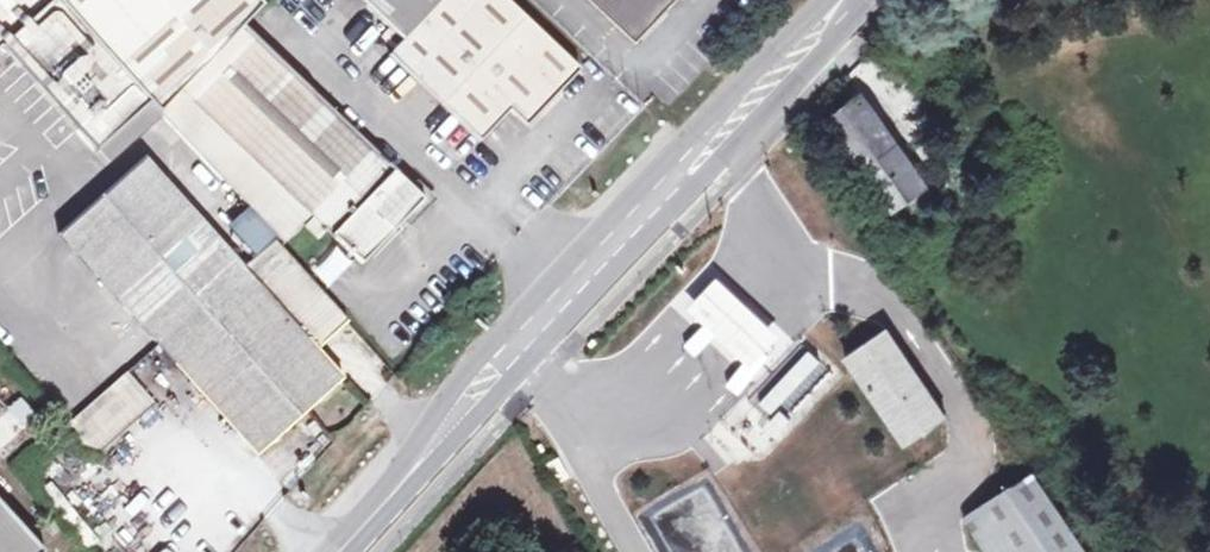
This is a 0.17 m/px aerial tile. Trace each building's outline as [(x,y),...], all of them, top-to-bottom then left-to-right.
[(4,46),(56,0),(0,0),(0,50),(4,46)] [(172,126),(285,243),(303,226),(312,218),(327,231),(363,265),(424,200),(242,26),(263,5),(258,0),(58,0),(172,126)] [(509,110),(517,118),(533,118),(578,71),(503,0),(361,0),(404,41),(390,57),(479,143),(509,110)] [(636,43),(677,0),(591,0),(636,43)] [(892,210),(927,184),(862,95),(827,120),(892,210)] [(290,322),(323,293),(276,242),(245,269),(139,152),(125,165),(132,173),(61,237),(257,455),(343,380),(317,351),(290,322)] [(312,218),(303,226),(318,239),(327,231),(312,218)] [(329,287),(350,265),(331,246),(310,266),(329,287)] [(737,296),(717,278),(690,307),(707,322),(739,351),(760,370),(786,342),(768,325),(737,296)] [(290,322),(317,351),(349,322),(323,293),(290,322)] [(949,423),(886,330),(845,354),(908,448),(949,423)] [(828,368),(799,341),(745,401),(775,428),(828,368)] [(138,357),(126,344),(89,374),(103,384),(138,357)] [(148,399),(126,375),(69,425),(92,450),(148,399)] [(37,415),(19,396),(0,413),(0,449),(37,415)] [(968,522),(988,551),(1085,551),(1035,477),(968,522)] [(44,551),(0,503),(0,551),(43,551),(44,551)]
